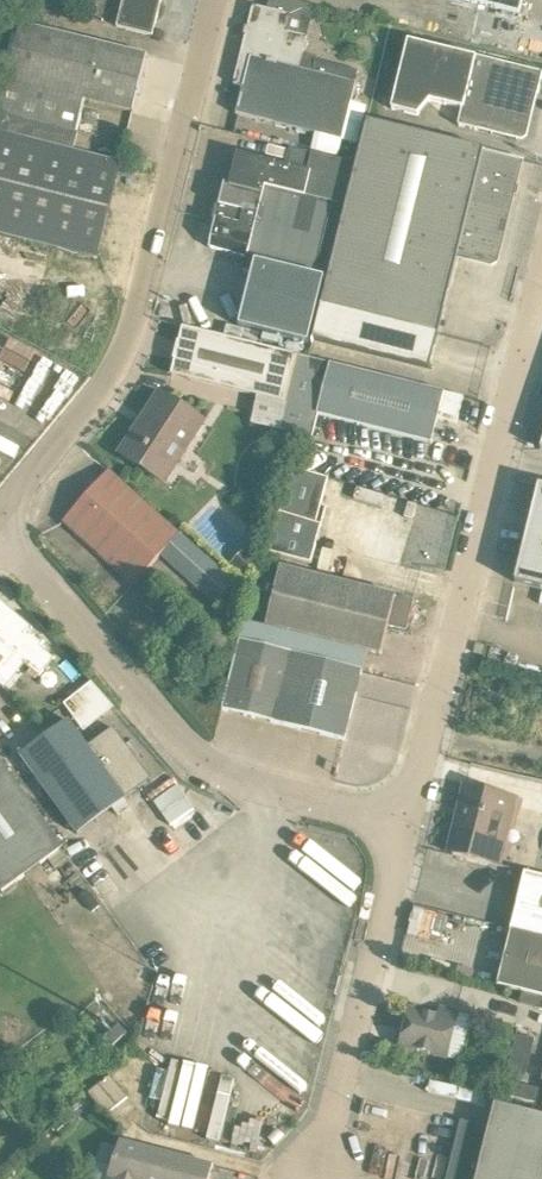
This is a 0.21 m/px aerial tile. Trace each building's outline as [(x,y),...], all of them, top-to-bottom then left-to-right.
[(116,27),(152,35),(161,0),(123,0),(116,27)] [(519,14),(523,0),(463,0),(519,14)] [(342,141),(359,72),(315,62),(312,73),(299,70),(307,37),(286,32),(290,15),(253,6),(234,85),(243,87),(236,115),(342,141)] [(133,115),(148,56),(20,24),(0,106),(0,115),(77,134),(85,103),(133,115)] [(396,86),(391,109),(418,116),(430,101),(462,109),(458,126),(518,140),(528,134),(541,77),(541,73),(408,40),(396,86)] [(524,160),(483,150),(367,121),(327,284),(310,348),(428,377),(457,257),(491,266),(497,263),(521,162),(524,162),(524,160)] [(24,241),(48,147),(0,135),(0,235),(24,241)] [(24,241),(96,259),(120,165),(48,147),(24,241)] [(208,248),(244,257),(315,274),(332,205),(303,198),(309,174),(235,156),(230,180),(226,179),(208,248)] [(310,348),(327,284),(255,266),(239,330),(310,348)] [(183,328),(171,375),(258,396),(251,424),(281,431),(299,357),(295,356),(295,355),(183,328)] [(317,415),(432,444),(437,420),(456,425),(463,397),(299,357),(281,431),(311,439),(317,415)] [(166,485),(206,424),(159,394),(120,454),(166,485)] [(279,517),(268,560),(311,571),(321,528),(327,507),(322,506),(329,479),(292,469),(279,517)] [(133,587),(156,561),(209,610),(233,583),(181,534),(110,470),(62,523),(133,587)] [(538,486),(514,584),(541,591),(541,487),(538,486)] [(248,546),(229,566),(246,582),(255,553),(248,546)] [(414,601),(354,587),(280,568),(265,626),(381,655),(388,627),(406,631),(414,601)] [(32,629),(0,601),(0,685),(3,688),(23,663),(30,669),(26,674),(35,682),(61,652),(46,640),(44,642),(31,631),(32,629)] [(344,741),(354,701),(362,671),(239,641),(222,711),(344,741)] [(64,704),(82,728),(113,705),(96,681),(64,704)] [(126,799),(68,720),(19,756),(76,836),(126,799)] [(93,748),(129,798),(154,779),(118,730),(93,748)] [(2,893),(64,849),(0,761),(0,891),(2,893)] [(507,795),(465,785),(459,810),(463,810),(452,855),(490,865),(507,795)] [(171,826),(195,810),(178,786),(155,802),(171,826)] [(541,938),(541,877),(524,873),(510,930),(541,938)] [(510,930),(497,986),(541,998),(541,938),(510,930)] [(441,1005),(438,1018),(409,1011),(400,1048),(447,1060),(460,1009),(441,1005)] [(119,1027),(105,1040),(113,1048),(127,1036),(119,1027)] [(153,1123),(219,1138),(233,1077),(168,1062),(153,1123)] [(471,1070),(467,1087),(490,1092),(494,1075),(471,1070)] [(87,1094),(106,1116),(128,1098),(110,1076),(87,1094)] [(462,1116),(446,1178),(541,1178),(541,1108),(497,1096),(491,1123),(462,1116)] [(212,1167),(121,1142),(111,1178),(209,1178),(212,1167)]
